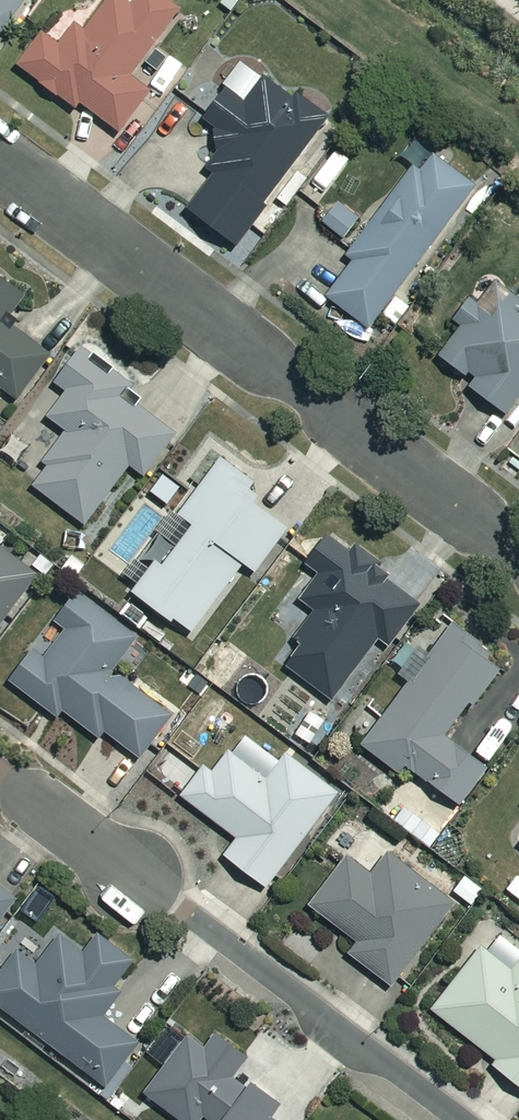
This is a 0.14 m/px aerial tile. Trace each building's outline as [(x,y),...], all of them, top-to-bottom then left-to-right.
[(3,37),(31,0),(0,0),(0,35),(3,37)] [(167,0),(142,0),(136,9),(124,0),(115,0),(90,33),(80,26),(64,48),(47,35),(23,68),(79,110),(84,104),(124,134),(156,91),(137,77),(184,13),(167,0)] [(328,123),(248,68),(209,124),(219,131),(230,158),(194,210),(244,245),(328,123)] [(480,191),(430,153),(351,258),(358,263),(332,299),(375,331),(480,191)] [(0,275),(0,395),(5,388),(24,402),(55,357),(9,325),(30,295),(0,275)] [(501,285),(482,308),(475,303),(459,323),(468,329),(445,358),(478,384),(475,389),(510,417),(518,406),(518,299),(501,285)] [(138,391),(87,353),(61,387),(71,395),(53,420),(71,433),(33,485),(91,528),(136,468),(148,478),(179,436),(131,400),(138,391)] [(267,491),(227,461),(184,517),(200,530),(169,570),(162,564),(138,595),(194,638),(248,566),(260,575),(293,532),(257,504),(267,491)] [(312,567),(324,576),(306,602),(319,611),(297,640),(306,647),(290,669),(338,704),(388,635),(394,639),(421,601),(333,537),(312,567)] [(41,578),(0,548),(0,633),(41,578)] [(143,640),(82,595),(60,626),(70,633),(50,662),(39,653),(14,686),(60,720),(66,713),(102,740),(107,733),(146,761),(178,718),(118,674),(143,640)] [(458,626),(434,660),(417,648),(400,672),(414,682),(367,749),(409,778),(413,771),(466,807),(493,770),(449,740),(481,695),(516,719),(518,715),(518,659),(511,671),(484,653),(488,647),(458,626)] [(332,725),(315,713),(299,736),(316,748),(332,725)] [(221,745),(189,723),(173,747),(205,769),(221,745)] [(272,782),(233,754),(218,775),(208,768),(186,799),(242,840),(229,858),(273,890),(342,794),(290,756),(272,782)] [(460,907),(393,856),(376,878),(351,859),(314,908),(362,945),(354,956),(397,989),(460,907)] [(21,901),(0,885),(0,929),(21,901)] [(64,938),(42,968),(23,953),(0,983),(0,1005),(110,1089),(143,1046),(106,1017),(124,994),(118,989),(137,964),(103,938),(89,957),(64,938)] [(517,972),(486,948),(437,1013),(501,1061),(496,1067),(518,1084),(518,969),(517,972)] [(171,1034),(157,1051),(174,1065),(150,1095),(181,1119),(204,1119),(207,1117),(211,1119),(277,1119),(286,1109),(242,1073),(252,1061),(225,1039),(214,1053),(197,1040),(189,1049),(171,1034)]
